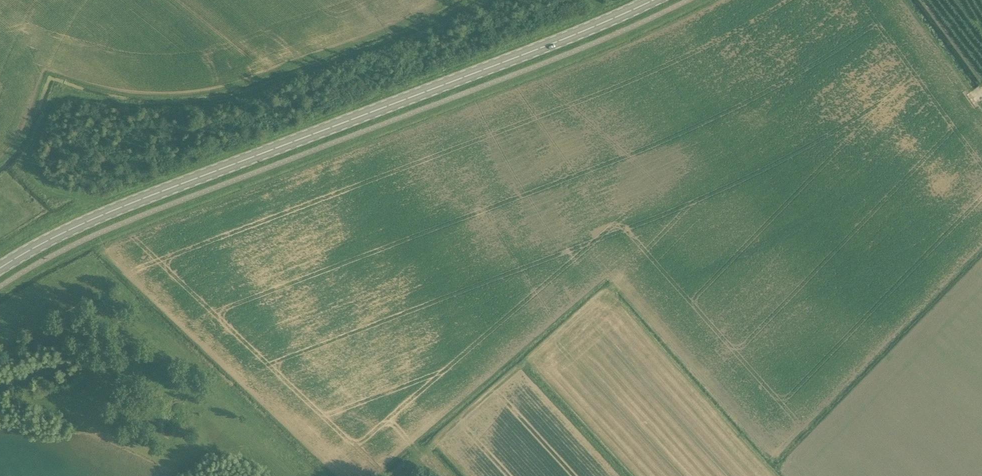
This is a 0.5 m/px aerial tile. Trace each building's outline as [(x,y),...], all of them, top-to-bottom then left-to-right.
[(976,105),(981,100),(981,83),(967,94),(976,105)]
